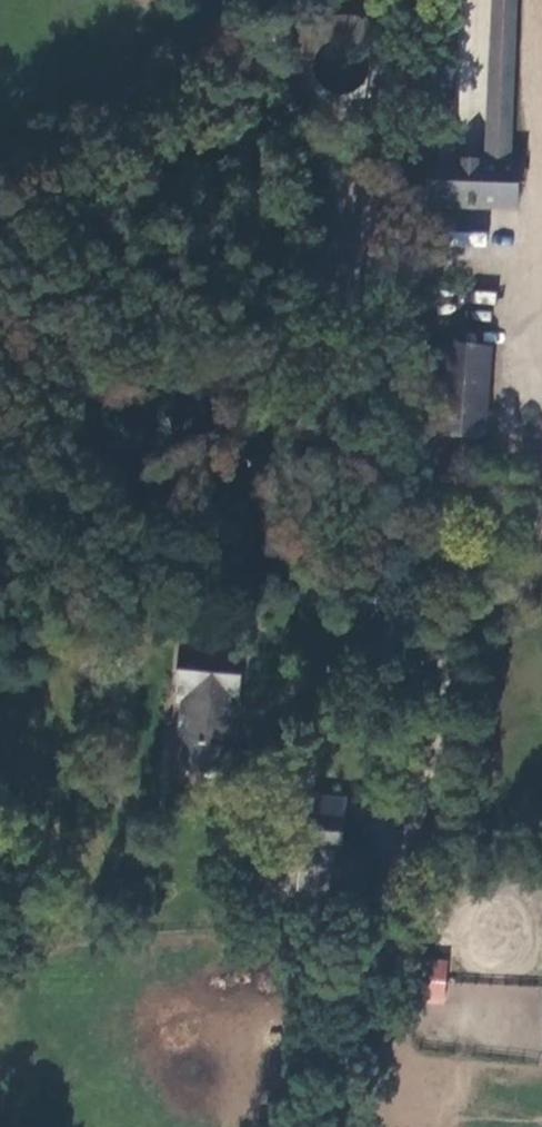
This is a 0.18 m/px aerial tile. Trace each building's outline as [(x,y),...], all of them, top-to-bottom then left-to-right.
[(507,154),(512,0),(493,0),(488,151),(488,163),(445,162),(424,161),(423,188),(521,191),(522,155),(507,154)] [(426,92),(447,93),(450,0),(429,0),(426,92)] [(364,85),(370,18),(328,14),(322,82),(364,85)] [(426,92),(424,161),(445,162),(445,150),(447,93),(426,92)] [(488,163),(488,151),(445,150),(445,162),(488,163)] [(521,191),(423,188),(422,206),(521,209),(521,191)] [(443,348),(443,355),(443,420),(443,436),(491,436),(491,348),(484,348),(484,332),(458,332),(458,348),(443,348)] [(443,420),(443,355),(428,355),(428,420),(443,420)] [(220,767),(239,768),(240,740),(232,739),(232,711),(227,711),(228,696),(236,697),(238,641),(173,639),(173,640),(171,696),(179,696),(179,714),(174,713),(173,745),(181,745),(180,770),(220,771),(220,767)] [(220,783),(260,784),(260,774),(260,769),(239,768),(220,767),(220,771),(220,783)] [(269,797),(290,797),(291,785),(318,786),(318,775),(260,774),(260,784),(269,784),(269,797)] [(290,797),(290,809),(350,811),(351,787),(318,786),(291,785),(290,797)] [(283,839),(287,839),(300,840),(327,841),(349,842),(350,811),(290,809),(284,809),(283,839)] [(300,840),(287,839),(287,854),(299,855),(300,840)] [(299,855),(287,854),(261,853),(259,893),(343,896),(344,856),(326,855),(327,841),(300,840),(299,855)] [(349,842),(327,841),(326,855),(344,856),(348,856),(349,842)] [(444,1005),(449,959),(430,957),(426,1003),(444,1005)]
